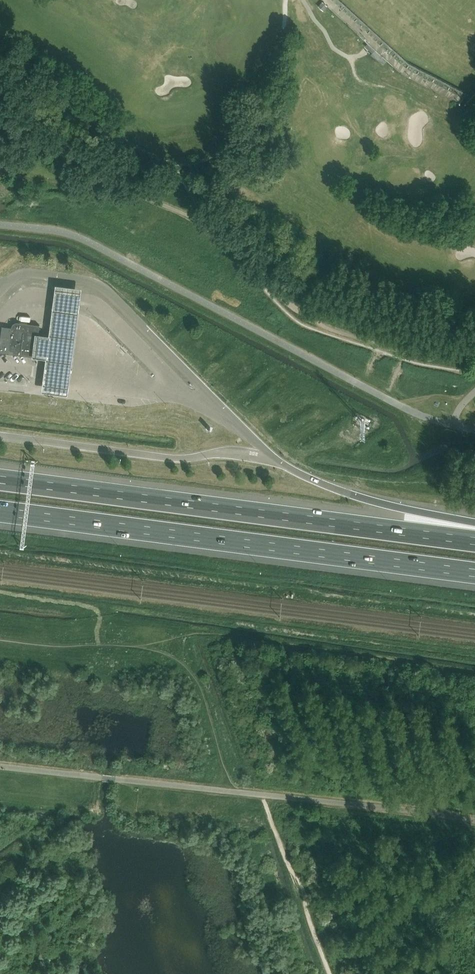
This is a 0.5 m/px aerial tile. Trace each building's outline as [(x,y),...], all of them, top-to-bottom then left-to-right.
[(79,291),(54,287),(54,294),(52,305),(51,316),(50,327),(48,338),(48,339),(45,338),(38,337),(35,357),(35,359),(42,359),(46,360),(45,364),(43,377),(42,391),(41,393),(66,396),(67,394),(68,381),(70,368),(71,355),(73,341),(75,330),(76,319),(77,313),(77,308),(79,297),(79,291)] [(39,325),(18,322),(16,322),(15,323),(13,324),(12,325),(12,326),(11,328),(2,327),(0,339),(0,352),(8,353),(35,357),(38,337),(39,325)]
